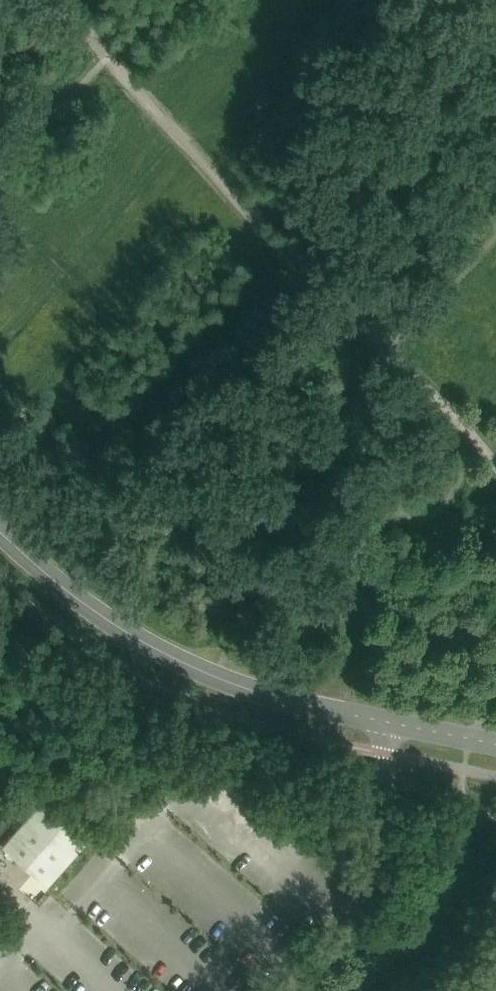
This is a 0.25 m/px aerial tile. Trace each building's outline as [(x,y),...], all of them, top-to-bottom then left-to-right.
[(2,848),(47,887),(87,842),(42,803),(2,848)]
